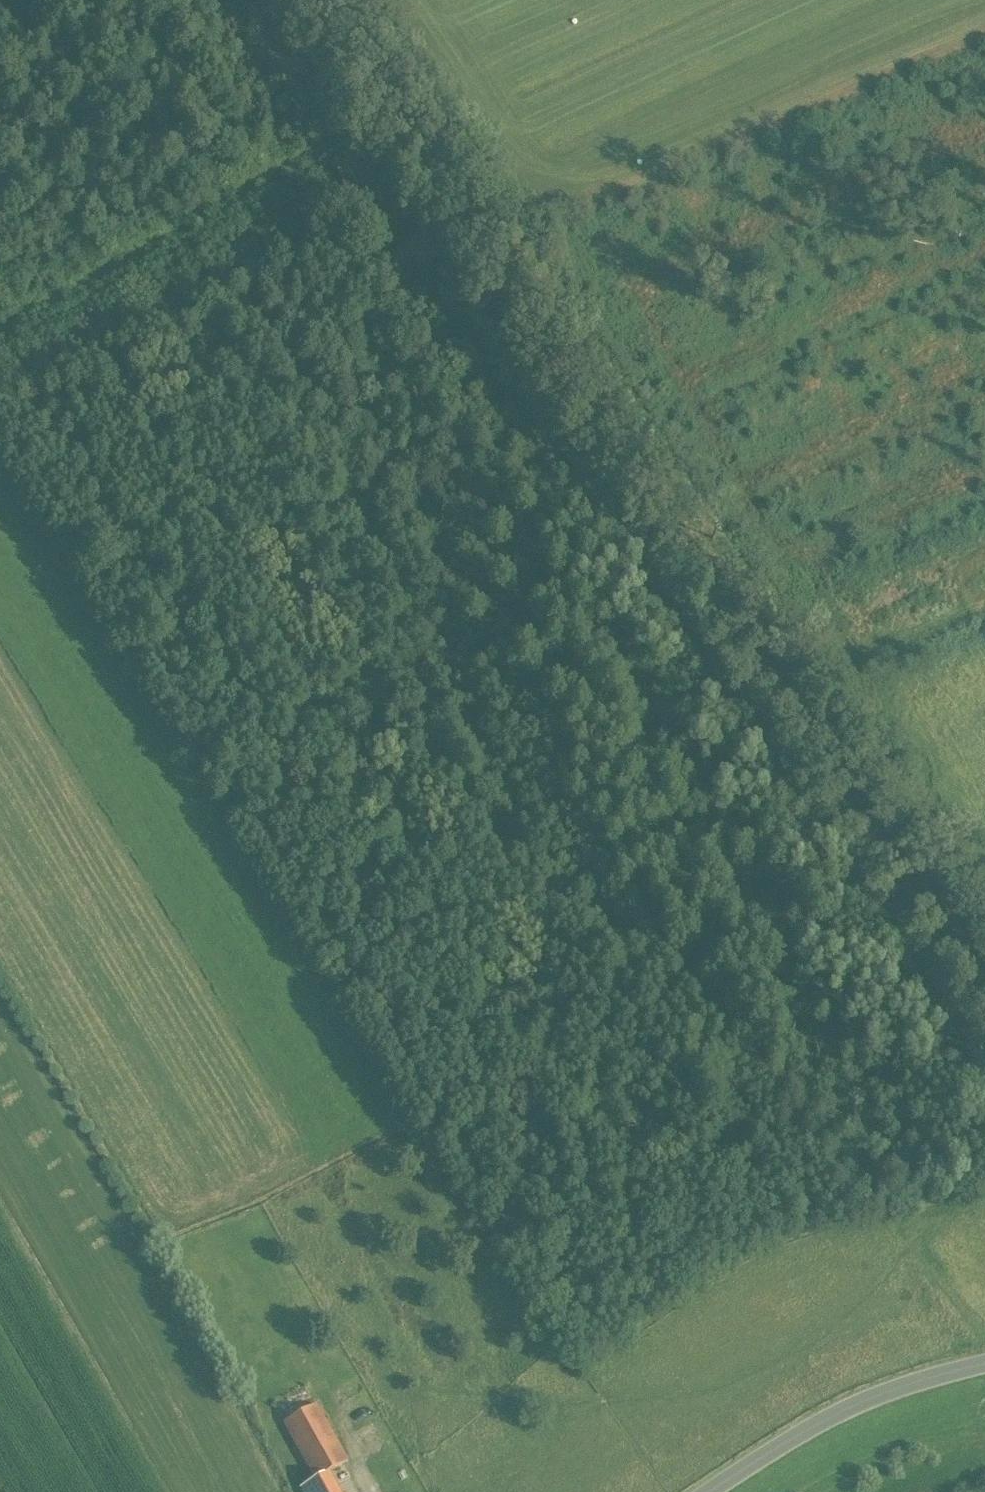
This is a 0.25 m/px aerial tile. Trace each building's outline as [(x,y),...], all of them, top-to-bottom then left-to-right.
[(346,1463),(349,1461),(318,1403),(283,1423),(314,1480),(300,1488),(302,1491),(362,1491),(346,1463)]
